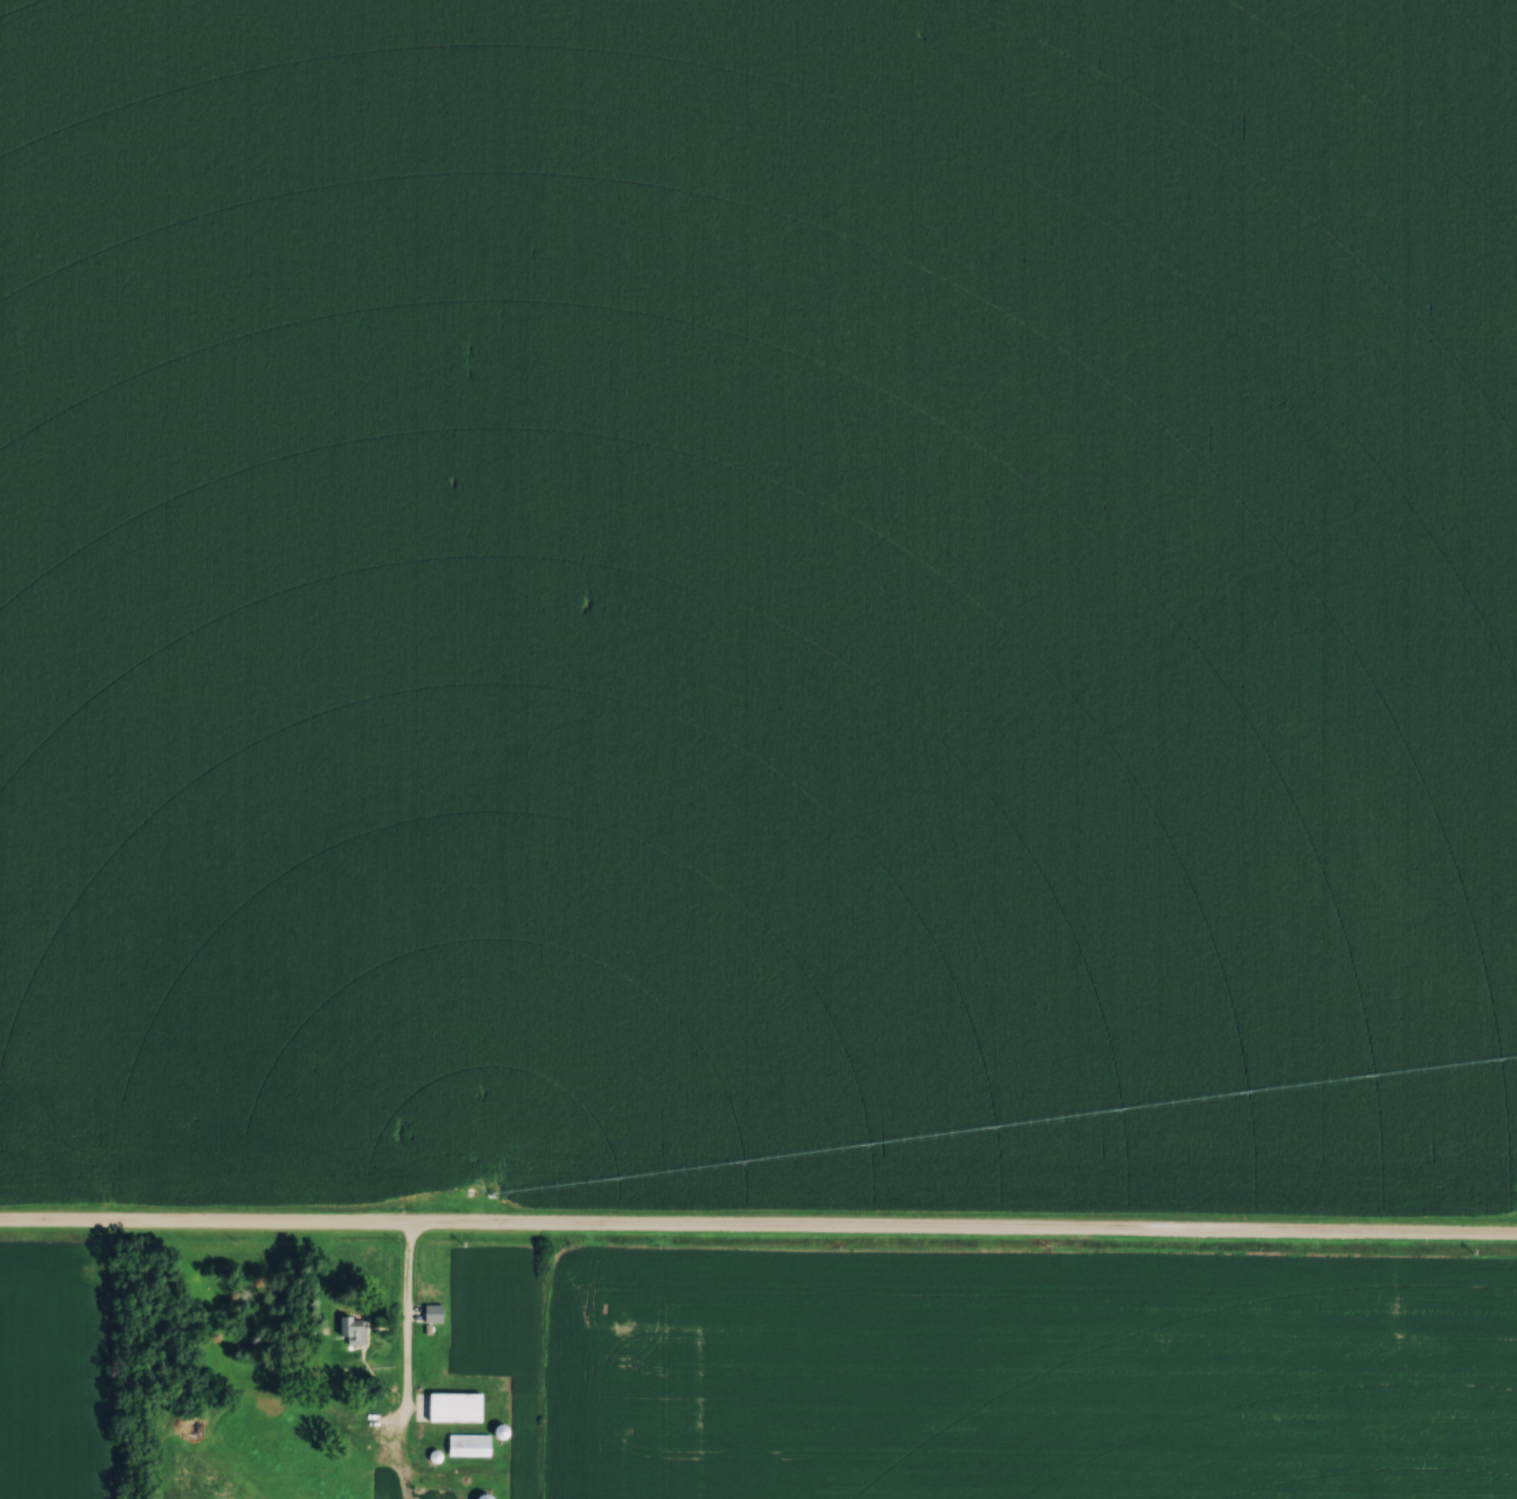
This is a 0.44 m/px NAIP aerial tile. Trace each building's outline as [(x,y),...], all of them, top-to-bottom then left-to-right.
[(423,1317),(446,1317),(446,1301),(423,1301),(423,1317)] [(357,1311),(340,1311),(340,1332),(347,1331),(347,1340),(370,1340),(370,1320),(357,1320),(357,1311)] [(488,1388),(434,1388),(434,1417),(488,1417),(488,1388)] [(371,1412),(356,1412),(356,1420),(371,1420),(371,1412)] [(495,1430),(451,1430),(451,1452),(495,1452),(495,1430)]
